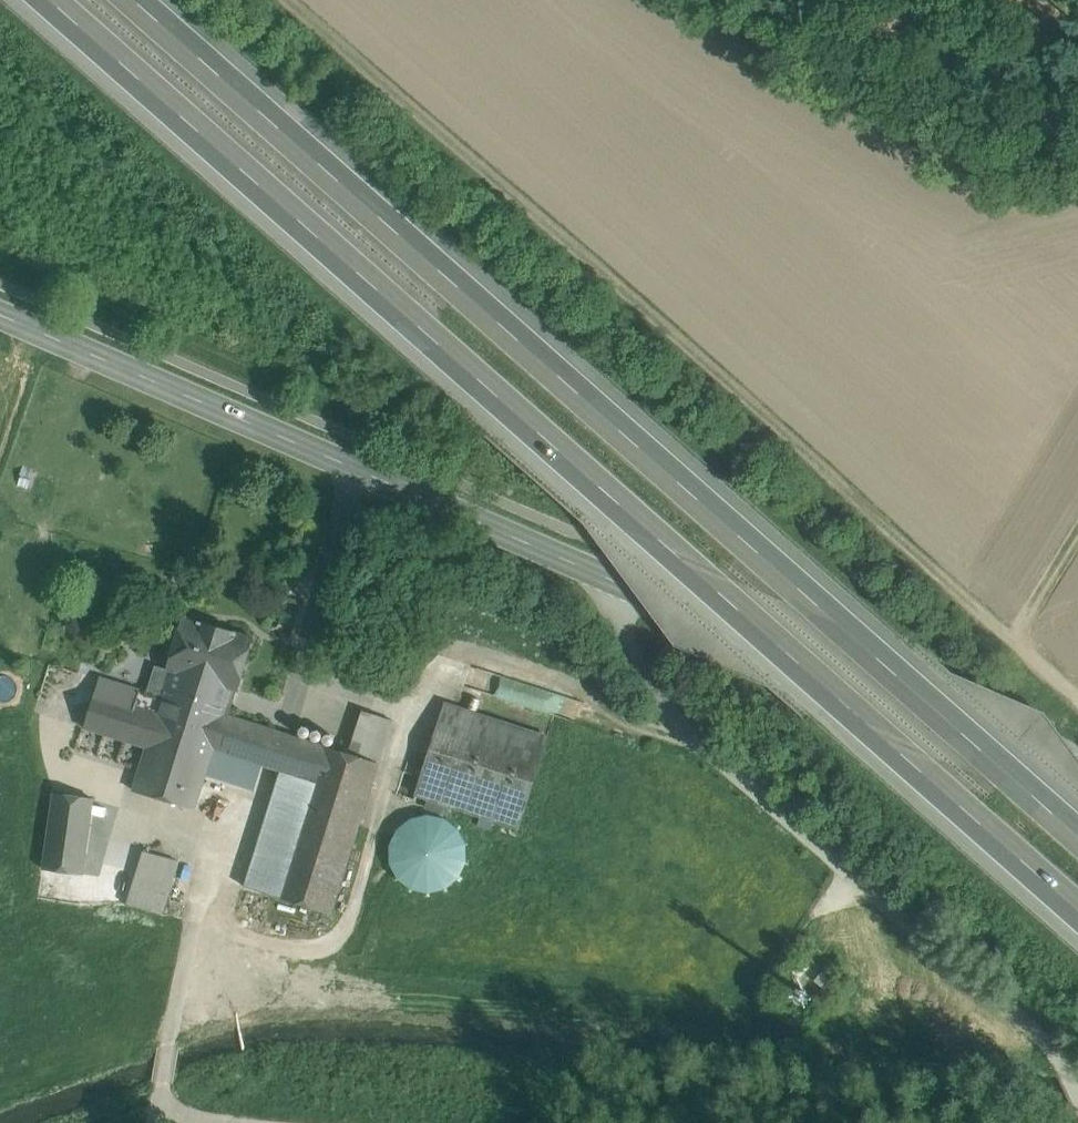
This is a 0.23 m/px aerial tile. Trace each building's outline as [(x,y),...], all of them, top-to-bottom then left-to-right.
[(252,638),(184,618),(169,669),(172,670),(165,690),(227,709),(234,688),(237,689),(252,638)] [(227,709),(165,690),(163,697),(149,693),(149,694),(84,674),(69,721),(147,746),(133,790),(195,808),(206,774),(214,749),(225,714),(227,709)] [(548,737),(445,704),(416,794),(518,828),(548,737)] [(393,720),(363,711),(349,754),(379,763),(393,720)] [(274,729),(225,714),(214,749),(262,764),(274,729)] [(300,730),(299,732),(300,734),(301,736),(303,737),(305,738),(307,737),(309,736),(310,734),(311,732),(310,730),(309,728),(307,727),(305,727),(303,727),(301,728),(300,730)] [(322,738),(323,736),(322,734),(321,732),(319,731),(317,730),(315,731),(313,732),(312,734),(311,736),(312,738),(313,740),(315,741),(317,742),(319,741),(321,740),(322,738)] [(334,742),(335,740),(334,738),(333,736),(331,735),(329,734),(327,735),(325,736),(324,738),(324,740),(324,742),(325,744),(327,745),(329,745),(331,745),(333,744),(334,742)] [(324,746),(293,736),(282,771),(313,781),(324,746)] [(349,754),(324,746),(313,781),(277,897),(331,914),(379,763),(349,754)] [(262,764),(214,749),(206,774),(254,790),(262,764)] [(100,757),(60,752),(46,848),(86,854),(100,757)] [(282,771),(245,886),(277,897),(313,781),(282,771)] [(203,812),(201,833),(213,834),(215,814),(203,812)] [(399,834),(391,845),(388,859),(390,873),(397,885),(409,893),(422,896),(436,894),(448,886),(457,875),(460,861),(458,848),(450,836),(439,827),(425,824),(411,826),(399,834)] [(86,854),(46,848),(43,868),(83,874),(86,854)] [(178,860),(142,851),(126,903),(161,913),(178,860)]
